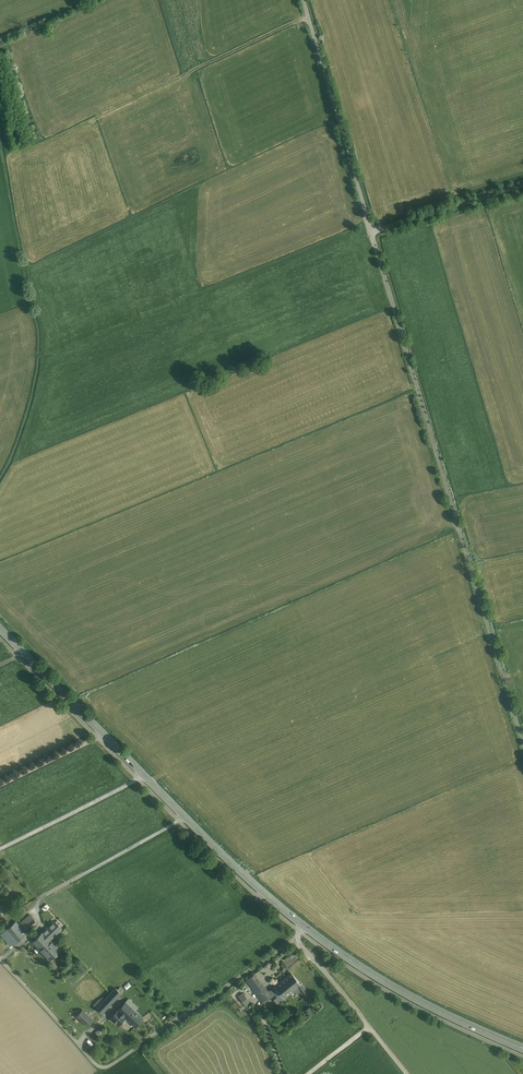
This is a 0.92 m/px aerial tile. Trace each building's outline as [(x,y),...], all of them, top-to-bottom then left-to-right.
[(30,915),(19,925),(16,922),(3,933),(5,936),(12,944),(37,923),(30,915)] [(44,932),(51,940),(61,929),(54,922),(44,932)] [(44,932),(33,942),(50,959),(60,949),(51,940),(44,932)] [(304,957),(299,961),(303,966),(308,962),(304,957)] [(297,967),(268,991),(271,997),(272,997),(275,994),(277,996),(273,999),(278,1004),(293,992),(296,995),(300,992),(297,988),(302,984),(310,977),(298,962),(296,964),(297,967)] [(255,974),(246,981),(263,1003),(271,997),(268,991),(255,974)] [(314,998),(302,984),(297,988),(300,992),(308,1002),(314,998)] [(96,1009),(102,1014),(120,994),(114,988),(96,1009)] [(242,992),(238,996),(246,1006),(250,1003),(242,992)] [(138,1008),(129,998),(117,1010),(125,1018),(127,1019),(136,1010),(138,1008)] [(309,1007),(305,1010),(310,1016),(314,1012),(309,1007)] [(93,1019),(82,1010),(76,1018),(87,1026),(93,1019)] [(118,1025),(125,1018),(117,1010),(110,1018),(118,1025)] [(143,1018),(136,1010),(127,1019),(134,1027),(143,1018)]
